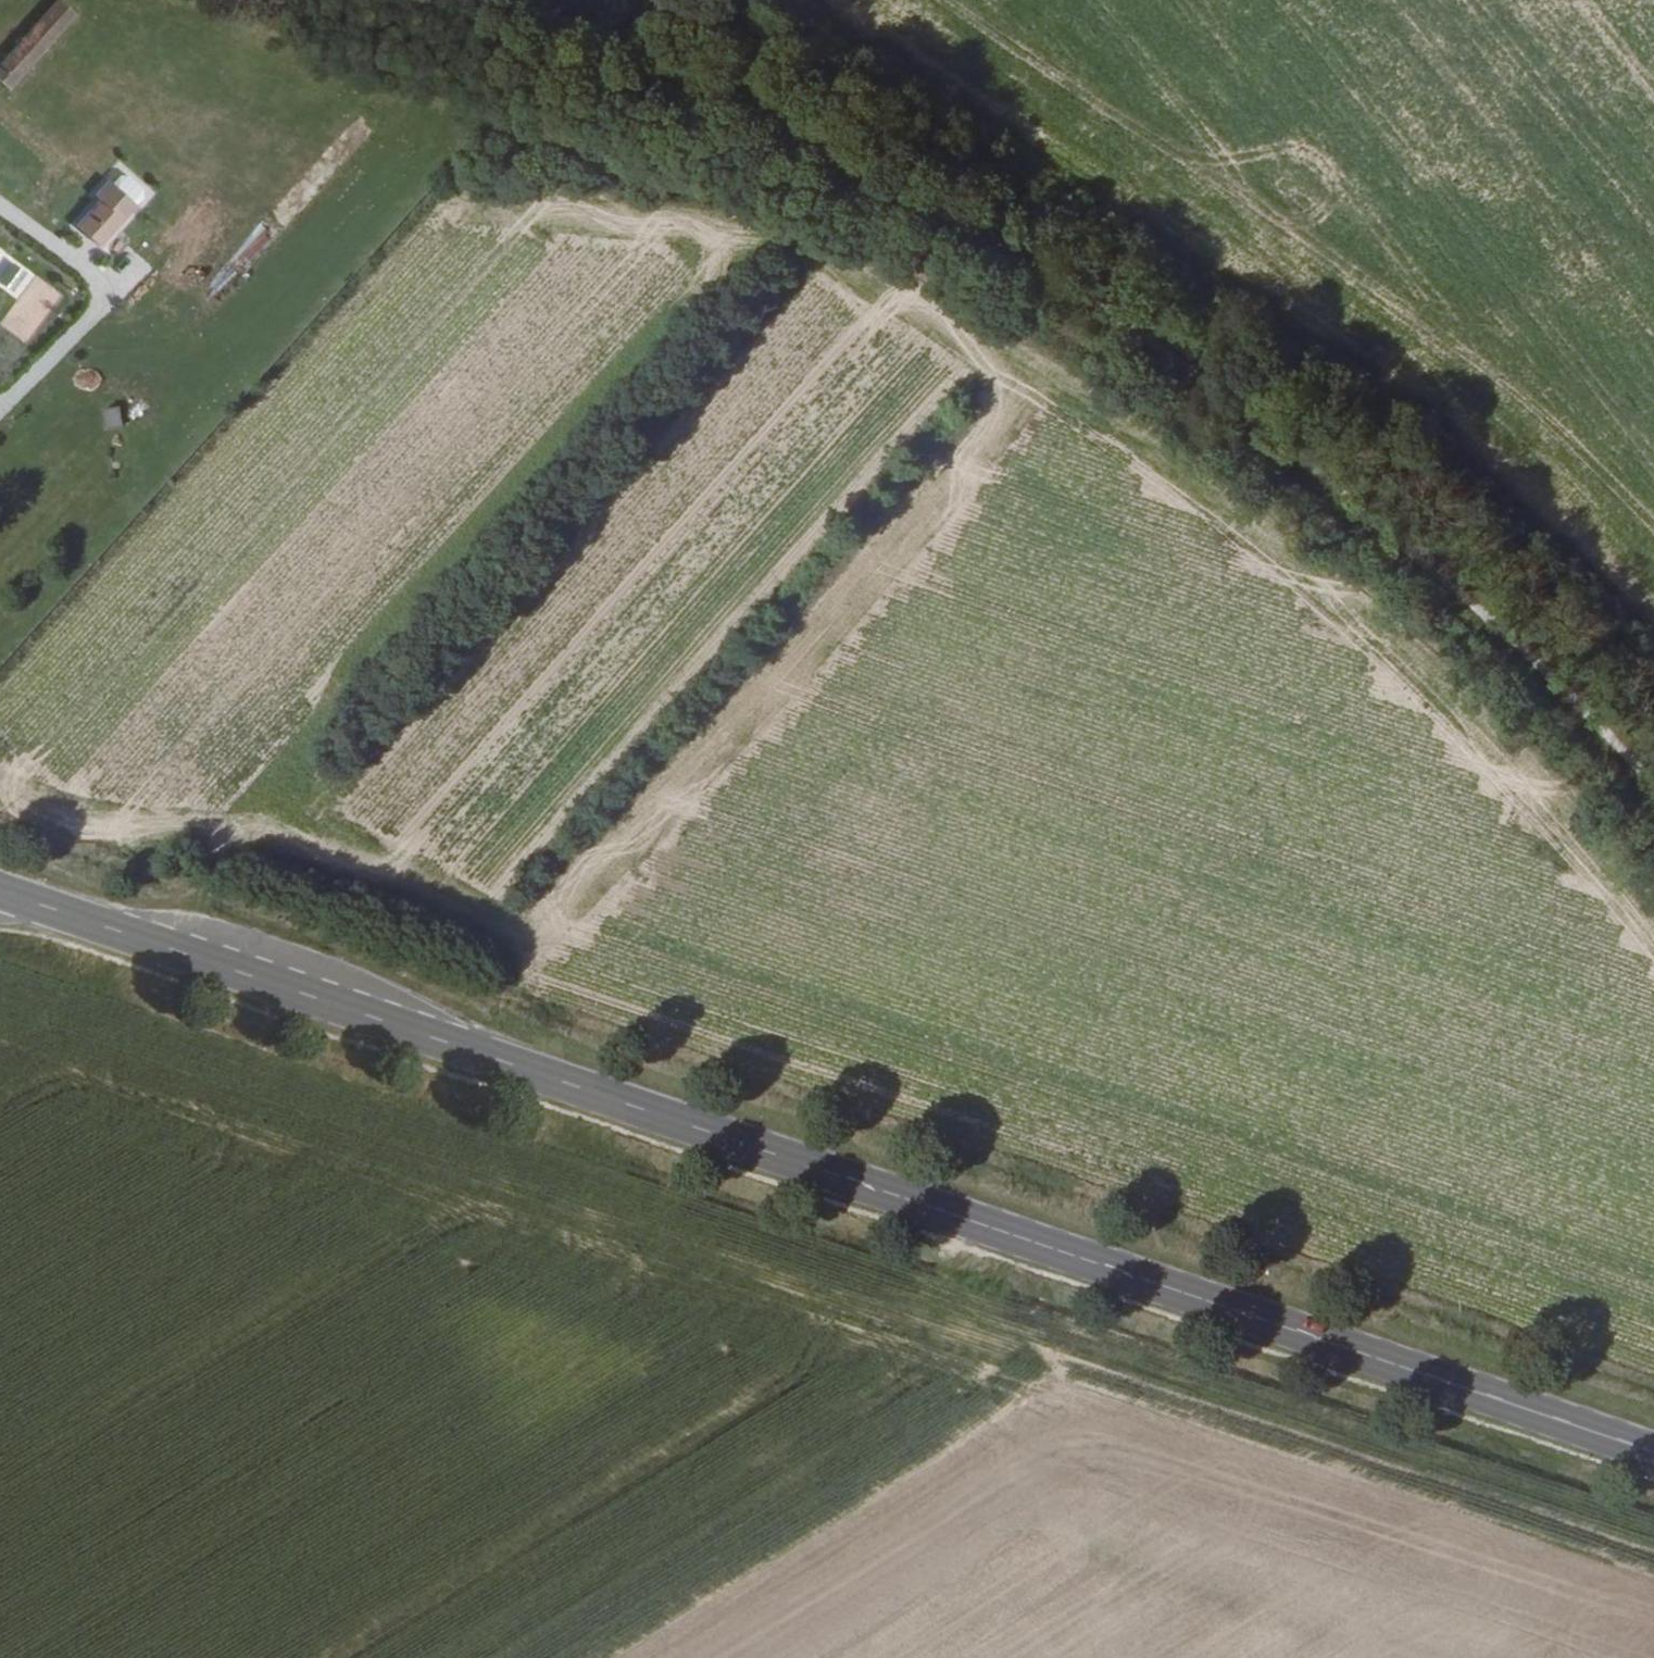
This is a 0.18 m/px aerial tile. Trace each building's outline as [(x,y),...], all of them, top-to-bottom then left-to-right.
[(0,60),(0,94),(71,18),(51,2),(0,60)] [(105,205),(113,195),(104,187),(73,221),(99,244),(121,218),(105,205)] [(101,428),(121,427),(120,407),(100,408),(101,428)]
